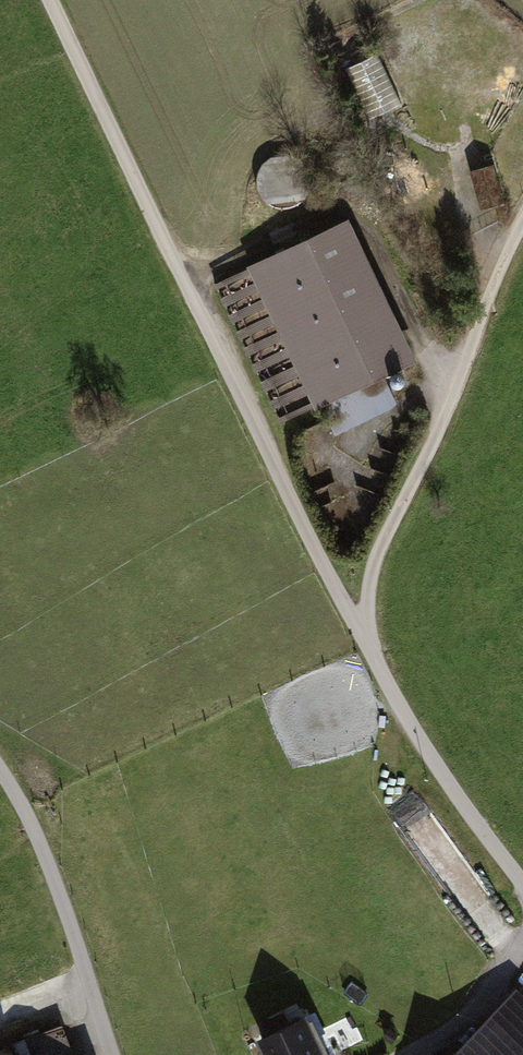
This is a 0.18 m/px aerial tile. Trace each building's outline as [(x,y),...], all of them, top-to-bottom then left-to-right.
[(379,54),(349,65),(366,114),(397,103),(379,54)] [(346,219),(211,280),(276,422),(410,360),(346,219)] [(461,1054),(522,1054),(522,999),(518,995),(461,1054)] [(254,1038),(262,1054),(317,1054),(299,1017),(254,1038)] [(19,1054),(71,1054),(78,1054),(73,1026),(15,1037),(19,1054)]
